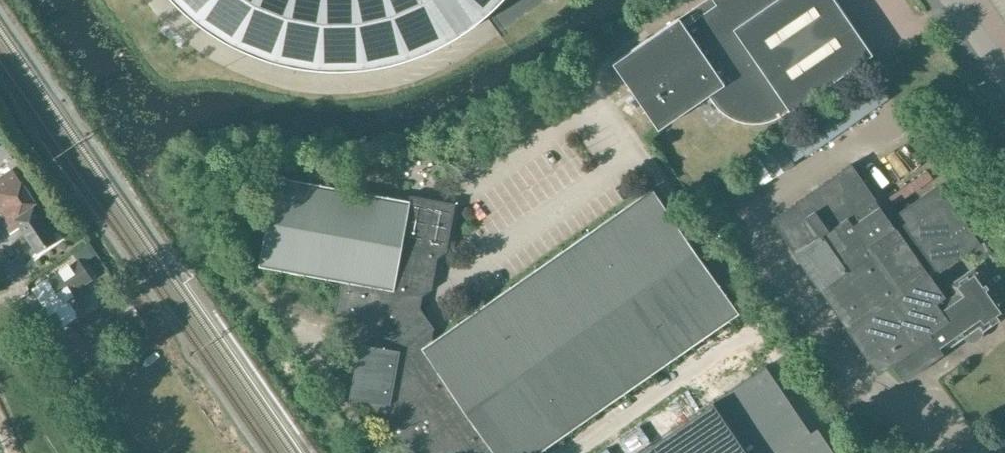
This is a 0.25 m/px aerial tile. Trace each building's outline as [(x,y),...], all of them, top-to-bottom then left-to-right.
[(212,9),(230,22),(249,32),(269,42),(290,49),(312,54),(334,57),(356,57),(378,56),(400,52),(421,46),(444,37),(462,28),(480,17),(498,3),(501,0),(202,0),(212,9)] [(790,112),(873,55),(835,0),(704,0),(679,17),(612,63),(658,130),(708,96),(716,107),(726,116),(738,122),(752,124),(765,123),(778,119),(789,111),(790,112)] [(805,155),(888,98),(874,78),(873,79),(791,135),(805,155)] [(794,164),(778,139),(744,161),(761,186),(794,164)] [(848,331),(849,331),(929,276),(895,226),(894,227),(874,199),(875,198),(851,164),(772,218),(847,326),(850,330),(848,331)] [(32,204),(35,202),(13,169),(0,178),(0,214),(12,232),(21,225),(38,251),(56,240),(32,204)] [(652,188),(476,309),(433,339),(417,316),(421,294),(431,288),(437,258),(446,251),(455,203),(409,195),(408,200),(274,175),(257,264),(340,280),(333,313),(374,321),(370,345),(358,343),(349,396),(367,399),(404,452),(537,452),(739,313),(652,188)] [(982,211),(965,223),(940,186),(899,214),(919,242),(917,243),(938,272),(969,250),(976,261),(990,252),(997,261),(1004,255),(1004,243),(982,211)] [(86,300),(79,289),(92,280),(80,262),(51,281),(50,279),(40,285),(65,323),(85,310),(86,300)] [(929,276),(849,331),(878,373),(891,364),(903,381),(943,353),(942,351),(962,337),(964,338),(966,339),(969,340),(971,340),(973,340),(976,339),(978,338),(980,337),(981,336),(983,334),(983,332),(984,331),(984,329),(1004,315),(1004,310),(975,268),(951,285),(955,290),(950,293),(953,297),(938,307),(935,302),(943,296),(929,276)] [(637,452),(834,452),(817,428),(811,432),(766,366),(637,452)] [(864,451),(870,447),(866,440),(860,445),(864,451)]
